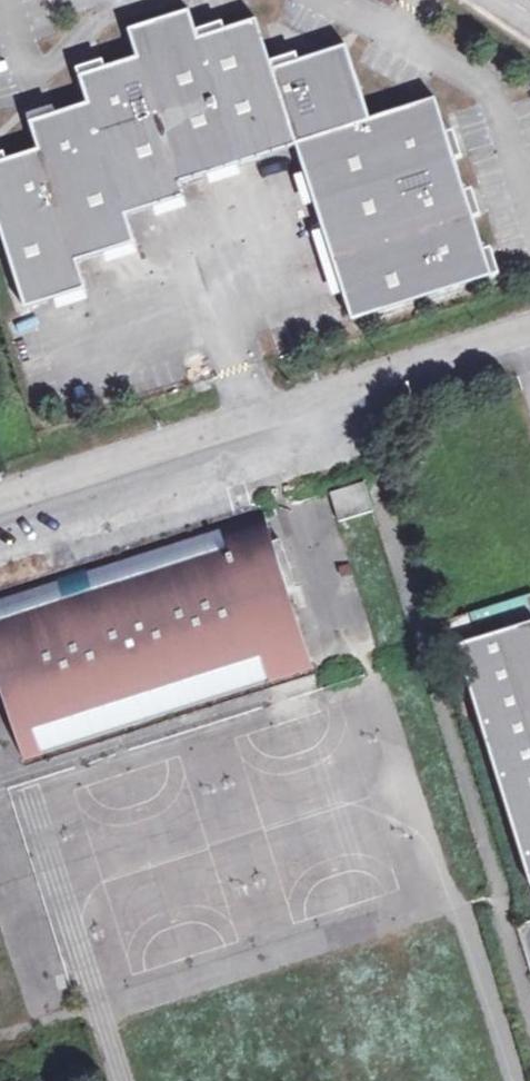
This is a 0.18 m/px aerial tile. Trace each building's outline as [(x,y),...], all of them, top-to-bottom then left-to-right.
[(195,35),(187,8),(126,27),(135,54),(77,72),(85,99),(27,118),(35,145),(0,156),(0,238),(21,304),(79,286),(71,259),(129,240),(121,213),(281,163),(298,158),(348,318),(487,274),(439,122),(438,117),(432,97),(421,101),(366,118),(343,44),(283,63),(269,67),(254,17),(195,35)] [(339,524),(373,513),(364,487),(331,497),(339,524)] [(24,764),(315,674),(266,514),(0,597),(0,685),(24,764)] [(460,644),(529,868),(529,622),(460,644)]
